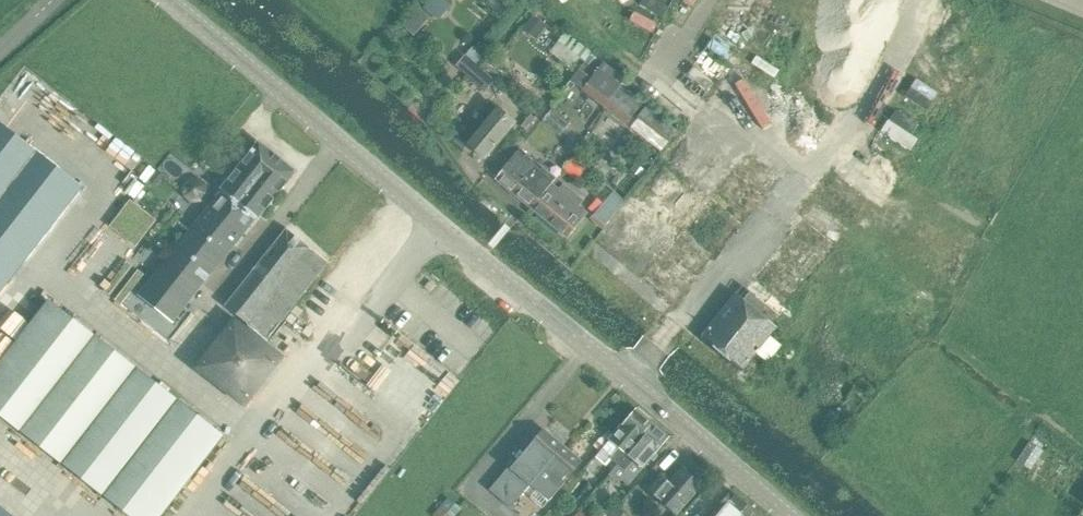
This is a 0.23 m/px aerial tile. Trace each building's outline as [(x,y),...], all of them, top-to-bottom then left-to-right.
[(823,25),(808,56),(855,79),(871,47),(823,25)] [(558,42),(550,53),(573,70),(581,60),(584,62),(591,54),(565,34),(558,42)] [(808,56),(793,88),(840,111),(855,79),(808,56)] [(578,70),(570,82),(627,124),(635,112),(633,111),(640,103),(623,90),(616,98),(615,98),(613,96),(624,80),(603,64),(591,80),(578,70)] [(648,107),(639,119),(668,142),(678,130),(648,107)] [(488,154),(515,122),(497,108),(467,144),(485,158),(487,155),(488,156),(489,155),(488,154)] [(0,130),(0,285),(75,189),(0,130)] [(255,218),(258,220),(296,171),(258,141),(220,189),(222,191),(139,295),(172,321),(255,218)] [(513,193),(537,164),(519,150),(495,179),(513,193)] [(534,211),(554,187),(551,184),(555,179),(537,164),(513,193),(534,211)] [(554,187),(534,211),(548,222),(572,193),(563,185),(559,191),(554,187)] [(566,237),(585,213),(577,206),(582,201),(572,193),(548,222),(566,237)] [(603,229),(622,203),(610,194),(591,219),(603,229)] [(655,254),(631,280),(663,310),(704,264),(663,227),(646,246),(655,254)] [(223,306),(266,339),(327,262),(286,228),(223,306)] [(735,296),(701,338),(741,371),(755,354),(765,362),(778,346),(768,337),(775,329),(735,296)] [(216,436),(50,307),(0,372),(0,409),(137,515),(154,515),(216,436)] [(244,400),(276,358),(235,326),(203,368),(244,400)] [(646,435),(654,425),(635,409),(593,460),(603,469),(608,463),(614,467),(623,457),(626,459),(635,448),(631,445),(642,431),(646,435)] [(642,468),(668,437),(654,425),(646,435),(642,431),(631,445),(635,448),(626,459),(623,457),(614,467),(615,468),(610,474),(624,486),(627,486),(642,468)] [(523,492),(562,446),(544,430),(523,453),(517,461),(515,459),(489,490),(509,507),(523,492)] [(566,480),(563,478),(565,476),(567,478),(581,461),(562,446),(523,492),(542,508),(566,480)] [(675,515),(699,486),(680,469),(667,484),(660,478),(648,491),(675,515)] [(750,507),(732,491),(711,515),(743,515),(750,507)] [(750,507),(743,515),(761,515),(750,507)]
